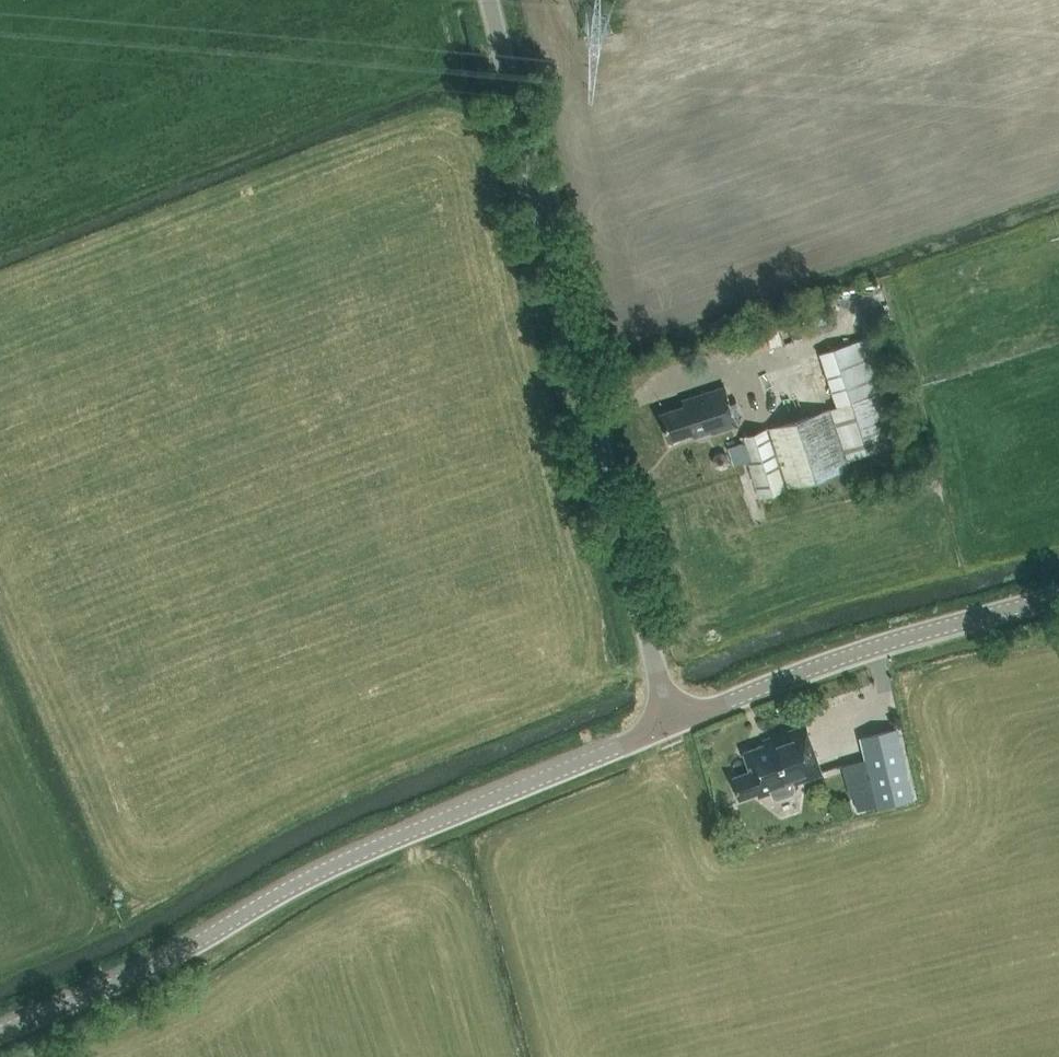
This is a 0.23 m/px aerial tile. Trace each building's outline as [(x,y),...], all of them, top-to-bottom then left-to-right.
[(740,435),(759,496),(850,467),(846,456),(905,438),(889,387),(881,389),(869,352),(854,357),(849,341),(820,350),(838,404),(740,435)] [(712,434),(737,426),(724,387),(685,399),(687,404),(661,412),(670,442),(694,435),(694,436),(711,431),(712,434)] [(717,450),(713,455),(713,460),(716,465),(721,467),(727,466),(730,462),(731,456),(728,451),(723,449),(717,450)] [(795,786),(794,782),(820,774),(806,724),(759,739),(761,743),(742,749),(748,768),(734,772),(740,795),(756,790),(757,794),(771,789),(773,794),(778,796),(794,791),(795,786)] [(859,810),(876,805),(877,807),(913,797),(897,729),(896,724),(860,734),(866,757),(843,764),(851,793),(854,792),(859,810)] [(837,815),(854,811),(850,797),(834,801),(837,815)]
